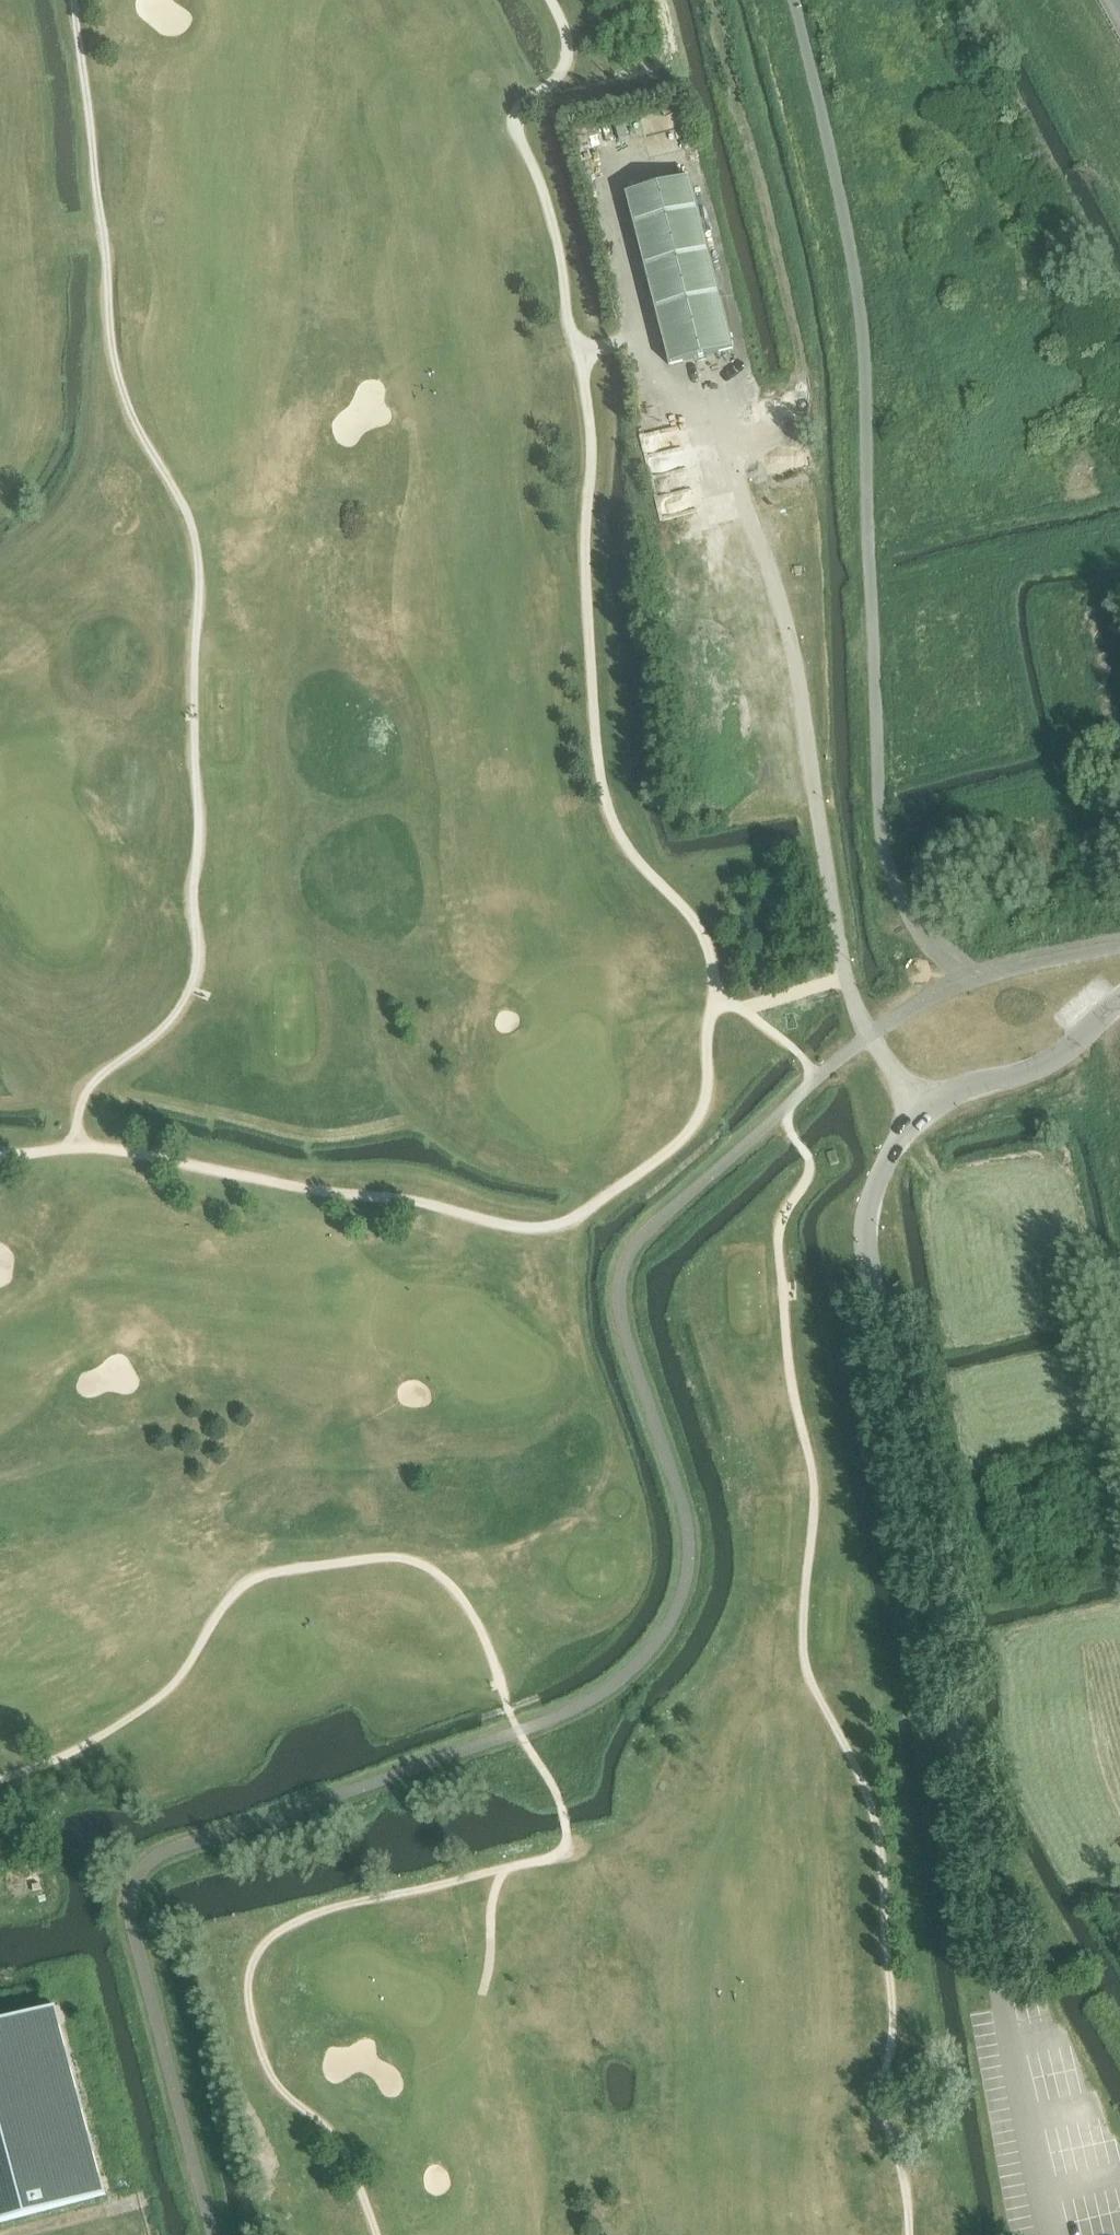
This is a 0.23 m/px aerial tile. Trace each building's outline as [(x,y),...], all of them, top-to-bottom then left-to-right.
[(666,126),(666,130),(649,132),(651,152),(691,148),(688,123),(666,126)] [(690,178),(625,195),(669,366),(734,350),(690,178)] [(104,2194),(99,2173),(93,2153),(88,2132),(82,2111),(76,2091),(71,2069),(65,2048),(59,2026),(53,2005),(0,2020),(0,2222),(104,2194)]
